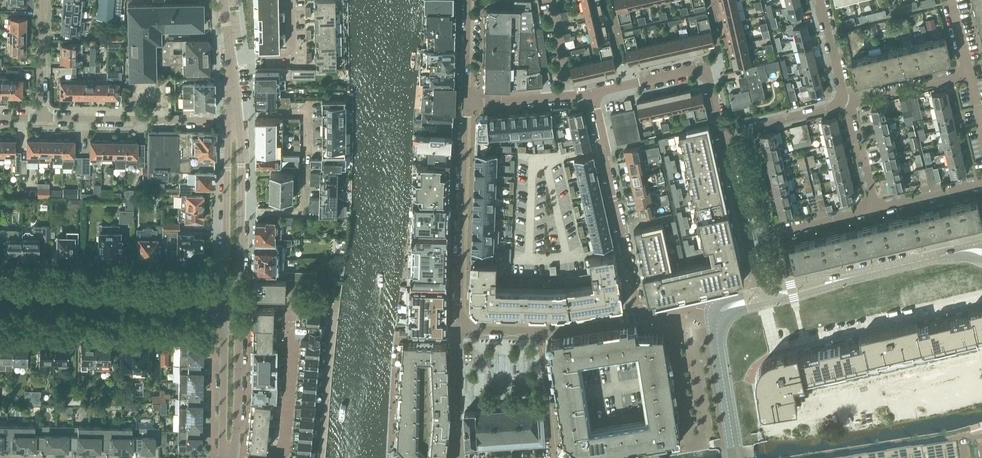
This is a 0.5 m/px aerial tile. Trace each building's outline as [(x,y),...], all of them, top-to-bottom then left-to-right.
[(64,8),(81,9),(82,0),(63,0),(63,1),(64,2),(64,8)] [(97,16),(97,17),(98,17),(97,19),(120,21),(122,0),(98,0),(97,16)] [(255,37),(255,49),(276,49),(276,48),(281,48),(281,40),(286,40),(286,34),(281,34),(280,17),(285,17),(285,11),(280,11),(280,0),(254,0),(255,15),(259,15),(260,37),(255,37)] [(316,10),(339,10),(338,8),(336,8),(336,0),(315,0),(316,10)] [(426,9),(431,9),(456,10),(456,0),(426,0),(426,9)] [(487,18),(487,28),(535,29),(535,28),(531,0),(515,0),(515,9),(487,8),(487,18)] [(585,10),(601,7),(601,3),(602,3),(601,0),(583,0),(585,10)] [(620,22),(632,20),(629,8),(627,0),(615,0),(619,17),(620,17),(621,22),(620,22)] [(629,8),(639,6),(638,0),(627,0),(629,8)] [(722,14),(740,10),(737,0),(733,0),(721,3),(722,7),(720,7),(722,14)] [(977,14),(981,13),(981,0),(974,0),(977,14)] [(917,1),(904,5),(905,11),(919,8),(917,1)] [(789,12),(792,22),(802,20),(801,15),(804,14),(801,2),(788,6),(782,7),(784,14),(789,12)] [(129,57),(126,57),(127,61),(129,61),(130,77),(155,76),(154,40),(160,40),(160,28),(203,27),(202,3),(128,4),(129,57)] [(706,4),(706,3),(694,6),(695,11),(707,9),(707,8),(706,8),(705,4),(706,4)] [(905,11),(904,5),(890,8),(892,15),(905,11)] [(585,10),(587,21),(605,17),(604,10),(602,10),(601,7),(585,10)] [(62,14),(61,19),(80,21),(81,9),(64,8),(63,13),(62,14)] [(426,23),(426,31),(456,31),(456,30),(456,25),(456,24),(456,20),(456,19),(456,14),(456,13),(456,10),(431,9),(426,9),(424,9),(424,23),(426,23)] [(886,9),(872,12),(874,19),(888,16),(886,9)] [(339,10),(316,10),(316,22),(337,21),(336,11),(339,11),(339,10)] [(725,20),(726,24),(742,20),(740,10),(722,14),(724,21),(725,20)] [(697,18),(697,20),(709,17),(708,17),(707,13),(708,13),(708,12),(696,14),(697,18)] [(874,19),(872,12),(859,16),(861,23),(874,19)] [(10,23),(10,28),(27,29),(27,23),(26,23),(26,17),(8,17),(8,22),(10,23)] [(587,21),(590,31),(606,28),(605,24),(607,24),(605,17),(587,21)] [(697,20),(700,32),(701,32),(703,44),(704,44),(705,43),(707,43),(707,44),(715,43),(710,22),(710,23),(709,18),(709,17),(697,20)] [(841,20),(843,27),(856,24),(855,17),(841,20)] [(934,18),(926,20),(929,29),(936,27),(934,18)] [(80,21),(61,19),(61,24),(62,25),(61,31),(83,33),(84,21),(80,21)] [(632,20),(620,22),(621,23),(622,27),(622,28),(633,26),(632,20)] [(725,28),(727,35),(744,31),(742,20),(726,24),(727,28),(725,28)] [(795,33),(796,39),(809,35),(807,24),(803,25),(802,20),(792,22),(786,24),(789,35),(795,33)] [(337,21),(316,22),(316,33),(339,33),(339,31),(337,31),(337,21)] [(487,28),(487,46),(538,47),(546,46),(545,41),(546,41),(546,40),(545,40),(543,27),(535,28),(535,29),(487,28)] [(8,35),(8,40),(25,40),(25,35),(27,34),(27,29),(10,28),(10,35),(8,35)] [(593,46),(599,45),(598,41),(610,38),(608,31),(607,31),(606,28),(590,31),(593,46)] [(624,37),(635,35),(635,33),(634,29),(622,32),(623,32),(624,37)] [(456,31),(426,31),(428,31),(428,48),(455,48),(456,48),(456,47),(455,47),(454,47),(454,44),(456,42),(456,36),(455,35),(455,32),(456,32),(456,31)] [(730,41),(730,45),(747,41),(744,31),(727,35),(728,42),(730,41)] [(700,32),(690,34),(694,52),(701,51),(701,49),(705,48),(704,44),(703,44),(701,32),(700,32)] [(339,33),(316,33),(316,45),(337,44),(337,34),(339,34),(339,33)] [(690,34),(680,37),(683,53),(687,52),(687,54),(694,52),(690,34)] [(638,59),(640,59),(637,47),(638,46),(635,35),(624,37),(624,38),(625,42),(630,62),(637,61),(636,59),(638,59)] [(796,39),(799,50),(812,46),(809,35),(796,39)] [(680,37),(669,39),(673,57),(680,56),(680,54),(683,53),(680,37)] [(599,45),(600,47),(611,44),(611,43),(611,44),(610,39),(610,38),(598,41),(599,45)] [(945,38),(914,45),(919,67),(950,60),(951,60),(945,38)] [(165,40),(159,51),(159,64),(175,64),(176,72),(208,71),(208,61),(209,58),(209,57),(208,54),(208,51),(209,49),(209,47),(208,45),(207,39),(182,40),(165,40)] [(669,39),(659,42),(662,58),(666,57),(666,59),(673,57),(669,39)] [(25,40),(8,40),(7,52),(25,52),(25,46),(26,46),(26,42),(25,41),(25,40)] [(730,49),(732,56),(749,52),(747,41),(730,45),(731,49),(730,49)] [(61,51),(61,52),(77,53),(83,53),(83,42),(71,42),(69,44),(61,44),(61,46),(60,48),(61,51)] [(659,42),(648,44),(652,62),(659,60),(659,59),(662,58),(659,42)] [(337,44),(316,45),(317,56),(340,55),(340,54),(338,54),(337,44)] [(600,47),(602,59),(603,59),(606,70),(609,69),(610,71),(617,69),(612,49),(611,45),(611,44),(600,47)] [(640,59),(641,63),(645,62),(645,63),(652,62),(648,44),(638,46),(637,47),(640,59)] [(914,45),(883,53),(888,74),(919,67),(914,45)] [(487,46),(487,64),(541,65),(548,64),(548,63),(549,63),(549,62),(548,62),(546,46),(538,47),(487,46)] [(795,51),(797,62),(815,58),(812,46),(799,50),(795,51)] [(421,63),(421,71),(427,71),(430,70),(430,72),(455,72),(455,71),(455,61),(456,61),(456,60),(456,51),(456,50),(455,50),(424,49),(423,63),(421,63)] [(77,53),(61,52),(61,53),(60,57),(61,58),(61,61),(68,61),(70,63),(82,63),(83,58),(77,58),(77,53)] [(749,52),(732,56),(733,63),(734,62),(735,67),(752,63),(749,52)] [(888,74),(883,53),(852,60),(851,60),(857,82),(888,74)] [(340,55),(317,56),(317,68),(338,67),(338,57),(340,57),(340,55)] [(797,62),(800,74),(818,69),(815,58),(797,62)] [(602,59),(592,61),(596,79),(603,77),(603,76),(607,75),(607,76),(608,76),(606,70),(603,59),(602,59)] [(742,90),(729,93),(733,109),(752,104),(751,101),(766,97),(762,80),(768,78),(767,72),(781,68),(779,59),(758,64),(743,68),(745,76),(739,77),(742,90)] [(592,61),(582,63),(586,80),(589,79),(590,80),(596,79),(592,61)] [(586,80),(582,63),(571,66),(575,84),(582,82),(582,80),(586,80)] [(541,65),(487,64),(486,88),(511,89),(511,88),(519,88),(519,87),(528,87),(528,86),(536,86),(536,83),(542,84),(542,85),(544,85),(541,65)] [(256,68),(256,88),(278,87),(285,87),(285,77),(315,77),(315,68),(292,68),(291,68),(282,67),(256,68)] [(802,80),(797,81),(799,87),(801,86),(804,86),(803,85),(821,80),(818,69),(800,74),(802,80)] [(421,71),(421,83),(455,83),(455,82),(456,81),(456,75),(455,74),(455,72),(430,72),(430,70),(427,71),(421,71)] [(107,79),(107,97),(108,97),(108,98),(113,98),(113,97),(118,97),(118,91),(120,91),(120,93),(121,93),(121,75),(114,75),(114,79),(107,79)] [(10,96),(11,78),(7,78),(7,76),(0,76),(0,95),(10,96)] [(214,90),(214,76),(206,76),(174,77),(175,93),(175,108),(194,108),(215,108),(214,99),(215,99),(215,90),(214,90)] [(11,78),(10,96),(11,96),(12,96),(15,96),(17,96),(22,96),(22,87),(24,87),(25,79),(11,78)] [(67,96),(72,96),(72,79),(60,79),(60,81),(59,81),(59,86),(60,86),(60,96),(62,96),(62,97),(67,97),(67,96)] [(81,96),(83,96),(83,79),(72,79),(72,96),(77,96),(77,98),(81,98),(81,96)] [(89,97),(95,97),(95,79),(83,79),(83,96),(84,96),(84,98),(89,98),(89,97)] [(106,97),(107,97),(107,79),(95,79),(95,97),(101,97),(101,98),(106,98),(106,97)] [(821,80),(803,85),(804,86),(801,86),(802,90),(809,89),(811,95),(824,92),(821,80)] [(418,83),(417,95),(416,106),(423,107),(454,110),(455,108),(456,104),(454,102),(454,101),(456,99),(456,95),(455,93),(456,90),(456,87),(455,85),(455,83),(421,83),(418,83)] [(278,87),(256,88),(256,106),(257,107),(257,106),(267,106),(267,107),(269,107),(269,106),(278,106),(300,106),(305,101),(278,101),(278,87)] [(794,88),(789,89),(792,100),(798,99),(796,89),(794,90),(794,88)] [(684,109),(694,106),(692,95),(691,90),(687,91),(686,89),(680,91),(684,109)] [(932,94),(935,106),(950,102),(949,101),(950,101),(949,95),(948,95),(947,95),(946,92),(947,91),(947,90),(932,94)] [(673,111),(684,109),(680,91),(673,93),(673,94),(669,95),(673,111)] [(694,106),(697,119),(708,116),(708,115),(707,111),(702,91),(695,92),(695,94),(693,94),(692,95),(694,106)] [(663,114),(673,111),(669,95),(666,96),(665,94),(659,96),(663,114)] [(652,116),(663,114),(659,96),(652,97),(652,99),(648,100),(652,116)] [(912,97),(912,98),(915,109),(920,107),(918,96),(917,96),(917,97),(913,98),(912,97)] [(631,98),(625,100),(626,108),(633,107),(631,98)] [(907,99),(906,99),(909,110),(912,109),(915,109),(912,98),(911,98),(907,100),(907,99)] [(324,104),(324,111),(346,110),(346,100),(346,99),(323,99),(323,104),(324,104)] [(641,118),(652,116),(648,100),(645,100),(644,99),(637,101),(641,118)] [(901,100),(903,111),(909,110),(906,99),(905,99),(905,100),(901,101),(901,100)] [(935,106),(938,117),(953,114),(952,113),(953,113),(951,107),(951,106),(950,106),(949,103),(950,103),(950,102),(935,106)] [(874,119),(874,120),(889,117),(886,105),(871,108),(872,109),(873,109),(873,112),(873,113),(872,113),(873,119),(874,119)] [(417,118),(417,119),(453,122),(454,110),(423,107),(423,119),(417,118)] [(569,117),(570,121),(571,126),(586,122),(583,109),(581,110),(579,110),(578,107),(579,107),(553,109),(553,110),(553,118),(563,117),(569,117)] [(611,114),(612,120),(636,115),(634,108),(611,114)] [(323,117),(323,121),(346,121),(346,110),(324,111),(324,117),(323,117)] [(555,137),(554,129),(553,118),(553,110),(546,111),(543,111),(541,111),(544,138),(555,137)] [(540,112),(536,112),(530,112),(533,139),(544,138),(541,111),(540,112)] [(520,113),(522,135),(532,134),(532,139),(533,139),(530,112),(525,113),(524,113),(521,113),(520,113)] [(522,135),(520,113),(518,113),(515,114),(509,114),(511,136),(522,135)] [(500,115),(498,115),(500,137),(511,136),(509,114),(503,115),(500,115)] [(938,117),(941,129),(955,126),(955,124),(956,124),(954,118),(953,118),(952,115),(953,115),(953,114),(938,117)] [(476,152),(489,152),(489,147),(489,138),(487,115),(480,115),(477,118),(477,137),(476,152)] [(500,137),(498,115),(496,115),(493,116),(488,116),(488,115),(487,115),(489,138),(500,137)] [(612,120),(614,126),(637,120),(636,115),(612,120)] [(913,115),(905,117),(907,125),(914,123),(913,119),(914,119),(913,115)] [(877,131),(877,132),(892,128),(890,121),(894,120),(893,116),(889,117),(874,120),(875,121),(876,121),(876,124),(875,124),(875,125),(876,131),(877,131)] [(284,117),(257,117),(257,153),(300,154),(301,150),(284,150),(284,121),(301,121),(301,118),(284,118),(284,117)] [(822,120),(825,132),(839,129),(839,127),(840,127),(838,121),(837,121),(836,118),(837,118),(836,117),(822,120)] [(414,130),(416,131),(453,132),(453,122),(417,119),(414,120),(414,130)] [(614,126),(615,132),(638,126),(637,120),(614,126)] [(323,131),(323,132),(346,132),(346,121),(323,121),(323,126),(324,126),(324,131),(323,131)] [(586,122),(571,126),(573,137),(562,140),(574,138),(589,134),(587,126),(587,123),(586,123),(586,122)] [(802,124),(801,124),(804,135),(810,134),(807,122),(806,123),(802,124)] [(643,274),(649,301),(655,299),(656,303),(739,284),(738,281),(744,279),(736,243),(709,124),(686,129),(686,130),(688,129),(688,131),(679,134),(705,246),(695,249),(694,243),(689,244),(688,238),(683,239),(687,257),(706,252),(708,260),(673,268),(663,222),(634,229),(635,233),(634,233),(634,234),(636,233),(638,246),(637,246),(637,248),(639,247),(642,260),(640,260),(641,262),(642,261),(645,274),(643,274)] [(796,125),(798,137),(801,136),(804,135),(801,124),(801,125),(796,126),(796,125)] [(790,127),(792,138),(798,137),(796,125),(795,125),(795,126),(791,127),(790,127)] [(615,132),(616,138),(640,132),(638,126),(615,132)] [(941,129),(944,141),(958,137),(958,136),(957,130),(956,130),(955,130),(955,127),(956,127),(955,126),(941,129)] [(880,142),(880,144),(894,140),(892,128),(877,132),(877,133),(878,133),(879,136),(878,136),(878,137),(879,143),(880,142)] [(825,132),(828,144),(842,140),(842,139),(841,133),(840,133),(839,133),(839,130),(840,130),(839,129),(825,132)] [(148,158),(148,168),(214,169),(215,132),(191,132),(148,131),(148,158)] [(415,131),(414,147),(417,147),(452,148),(452,143),(453,143),(454,138),(452,138),(453,132),(416,131),(415,131)] [(764,145),(764,147),(778,143),(776,131),(761,135),(761,136),(762,136),(763,139),(762,139),(763,146),(764,145)] [(324,136),(324,143),(346,143),(346,132),(323,132),(323,136),(324,136)] [(640,132),(616,138),(618,144),(641,138),(640,132)] [(562,140),(563,146),(575,143),(576,149),(591,146),(590,138),(589,135),(589,134),(574,138),(562,140)] [(659,138),(661,151),(666,149),(665,144),(669,143),(668,136),(659,138)] [(15,172),(20,172),(20,159),(15,159),(15,139),(11,139),(11,137),(5,137),(5,139),(4,139),(4,158),(11,158),(11,161),(15,162),(15,172)] [(944,141),(946,152),(961,149),(961,148),(960,142),(959,142),(959,141),(958,142),(957,138),(958,138),(958,137),(944,141)] [(20,159),(20,172),(20,180),(27,180),(27,161),(38,161),(39,140),(37,140),(37,138),(33,138),(32,139),(27,139),(27,159),(20,159)] [(40,140),(39,140),(38,161),(49,161),(49,159),(50,157),(51,140),(45,140),(45,138),(40,138),(40,140)] [(57,140),(51,140),(50,157),(51,157),(52,159),(52,163),(63,163),(63,140),(62,140),(62,139),(57,139),(57,140)] [(63,163),(63,167),(72,167),(74,163),(74,140),(69,140),(69,139),(64,139),(64,140),(63,140),(63,163)] [(82,157),(82,173),(82,178),(90,178),(90,162),(95,162),(102,162),(102,158),(101,158),(102,141),(100,141),(100,140),(96,139),(96,141),(90,141),(90,157),(82,157)] [(103,141),(102,141),(101,158),(102,158),(114,159),(114,141),(108,141),(108,140),(103,140),(103,141)] [(120,141),(114,141),(114,159),(116,160),(116,167),(126,167),(126,163),(126,141),(125,141),(125,140),(120,140),(120,141)] [(127,141),(126,141),(126,163),(137,163),(137,165),(144,165),(144,143),(137,143),(137,141),(132,141),(132,140),(127,140),(127,141)] [(828,144),(830,155),(845,152),(845,151),(844,145),(843,145),(843,144),(842,145),(841,141),(842,141),(842,140),(828,144)] [(882,154),(883,155),(897,152),(894,140),(880,144),(880,145),(881,144),(882,147),(881,148),(880,148),(882,154)] [(323,155),(324,155),(346,155),(347,153),(346,153),(346,143),(324,143),(324,149),(323,149),(323,155)] [(766,157),(767,158),(781,155),(778,143),(764,147),(765,147),(766,150),(765,151),(764,151),(766,157)] [(640,146),(625,149),(627,157),(628,157),(628,160),(652,155),(659,153),(661,153),(660,151),(659,145),(641,149),(640,146)] [(452,148),(417,147),(417,164),(451,164),(452,148)] [(946,152),(949,164),(964,161),(963,160),(964,159),(962,153),(961,153),(960,150),(961,150),(961,149),(946,152)] [(897,152),(883,155),(883,156),(884,156),(885,159),(884,159),(884,160),(883,160),(885,166),(885,167),(900,164),(899,158),(902,157),(901,151),(897,152)] [(493,153),(489,152),(476,152),(476,163),(497,164),(498,153),(493,153)] [(830,155),(833,167),(848,164),(847,163),(848,162),(846,156),(845,156),(844,153),(845,153),(845,152),(830,155)] [(300,154),(257,153),(257,165),(300,165),(300,154),(301,154),(300,154)] [(575,158),(577,169),(596,165),(595,163),(593,154),(575,158)] [(669,154),(664,155),(670,178),(674,177),(673,171),(678,170),(675,158),(670,159),(669,154)] [(311,166),(321,166),(339,166),(347,167),(347,155),(346,155),(324,155),(323,158),(311,158),(311,166)] [(629,164),(628,164),(630,172),(645,168),(650,167),(649,161),(653,160),(652,155),(628,160),(629,164)] [(769,169),(769,170),(784,166),(781,155),(767,158),(767,159),(768,159),(769,162),(768,162),(768,163),(767,163),(769,169)] [(964,161),(949,164),(952,176),(966,173),(966,171),(967,171),(965,165),(964,165),(963,162),(964,162),(964,161)] [(475,173),(475,174),(497,175),(497,164),(476,163),(476,164),(475,164),(475,173)] [(888,178),(888,179),(903,175),(901,168),(904,168),(903,163),(900,164),(885,167),(886,168),(887,168),(887,171),(886,171),(886,172),(887,178),(888,178)] [(417,164),(413,164),(413,199),(414,199),(450,201),(451,173),(450,173),(451,164),(417,164)] [(833,167),(836,179),(850,175),(850,174),(851,174),(849,168),(848,168),(847,165),(848,165),(848,164),(833,167)] [(577,169),(579,179),(598,175),(598,174),(596,165),(577,169)] [(927,167),(931,183),(937,182),(933,165),(927,167)] [(311,172),(311,178),(345,179),(345,175),(339,171),(339,166),(321,166),(321,173),(311,172)] [(772,181),(772,182),(787,178),(784,166),(769,170),(770,171),(771,171),(771,174),(770,174),(771,174),(770,175),(771,181),(772,181)] [(918,169),(922,185),(928,184),(924,167),(918,169)] [(159,189),(172,189),(179,190),(191,190),(191,185),(194,185),(194,186),(214,187),(214,169),(148,168),(148,179),(159,179),(159,189)] [(633,179),(633,183),(664,176),(663,172),(656,173),(656,172),(647,174),(645,168),(630,172),(632,179),(633,179)] [(271,182),(271,183),(272,183),(272,184),(272,186),(272,187),(271,187),(271,188),(271,189),(272,189),(272,191),(271,191),(271,192),(271,193),(271,194),(272,194),(272,196),(271,196),(271,197),(271,198),(293,198),(294,173),(271,172),(271,173),(272,173),(272,177),(271,177),(271,178),(272,178),(272,179),(272,181),(272,182),(271,182)] [(475,174),(475,185),(496,185),(497,175),(475,174)] [(579,179),(581,189),(600,185),(600,184),(598,176),(598,175),(579,179)] [(836,179),(839,191),(853,187),(853,186),(852,180),(851,180),(851,179),(850,180),(850,177),(851,176),(850,175),(836,179)] [(903,175),(888,179),(888,180),(889,179),(890,182),(889,183),(890,189),(891,189),(891,191),(906,187),(903,175)] [(633,186),(635,194),(650,190),(649,185),(659,183),(658,182),(665,181),(664,176),(633,183),(634,186),(633,186)] [(321,185),(320,191),(338,191),(338,187),(345,184),(345,179),(311,178),(311,184),(321,185)] [(775,192),(775,193),(790,190),(787,178),(772,182),(772,183),(773,182),(774,185),(773,186),(774,192),(775,192)] [(137,179),(134,188),(147,189),(147,179),(137,179)] [(677,187),(675,182),(671,183),(676,206),(681,205),(679,200),(684,198),(681,186),(677,187)] [(94,192),(81,192),(81,197),(83,197),(101,198),(101,184),(94,184),(94,192)] [(475,185),(474,195),(496,196),(496,185),(475,185)] [(581,189),(584,199),(602,195),(600,186),(600,185),(581,189)] [(853,187),(839,191),(841,203),(856,199),(856,198),(855,191),(854,192),(854,191),(853,191),(852,188),(853,188),(853,187)] [(50,189),(38,189),(38,197),(50,197),(50,196),(50,189)] [(101,189),(101,198),(112,198),(112,192),(112,189),(101,189)] [(133,189),(125,189),(125,198),(133,198),(133,189)] [(638,201),(638,205),(653,202),(650,190),(635,194),(637,201),(638,201)] [(778,204),(778,205),(792,202),(790,190),(775,193),(775,194),(776,194),(777,197),(776,197),(776,198),(777,204),(778,204)] [(310,196),(310,202),(344,203),(344,199),(338,195),(338,191),(320,191),(320,197),(310,196)] [(159,200),(161,198),(163,196),(162,192),(159,192),(156,194),(154,196),(159,200)] [(822,192),(816,193),(820,210),(826,208),(822,192)] [(181,199),(181,207),(186,207),(203,207),(203,206),(203,205),(203,202),(203,200),(203,194),(181,194),(181,199)] [(817,210),(814,194),(808,195),(812,212),(817,210)] [(495,207),(496,196),(474,195),(474,197),(473,206),(474,206),(495,207)] [(584,199),(586,209),(605,205),(603,197),(603,196),(602,195),(584,199)] [(125,210),(120,210),(119,222),(133,222),(133,199),(126,198),(125,210)] [(449,230),(449,226),(449,219),(449,212),(449,204),(450,201),(414,199),(414,204),(414,211),(414,214),(414,218),(414,225),(414,229),(449,230)] [(653,202),(638,205),(639,208),(638,209),(640,217),(655,213),(654,206),(658,205),(657,201),(653,202)] [(946,208),(951,231),(981,223),(981,222),(977,201),(946,208)] [(310,202),(310,208),(320,209),(320,215),(338,216),(344,216),(344,208),(344,203),(310,202)] [(792,202),(778,205),(778,206),(779,206),(780,209),(779,209),(778,210),(780,216),(781,217),(795,214),(792,202)] [(586,209),(588,219),(607,215),(605,207),(605,206),(605,205),(586,209)] [(495,218),(495,207),(474,206),(474,217),(495,218)] [(180,215),(179,220),(202,220),(202,216),(203,213),(203,210),(203,207),(186,207),(186,215),(180,215)] [(946,208),(915,216),(920,238),(951,231),(946,208)] [(688,215),(683,216),(682,210),(677,211),(682,234),(687,233),(686,228),(690,227),(688,215)] [(588,219),(590,229),(609,225),(607,217),(607,215),(588,219)] [(915,216),(884,223),(889,245),(920,238),(915,216)] [(495,228),(495,218),(474,217),(474,218),(473,218),(473,227),(473,228),(499,229),(499,228),(495,228)] [(256,241),(276,241),(276,238),(276,232),(282,232),(282,223),(276,223),(276,221),(266,220),(266,222),(256,222),(256,241)] [(163,240),(162,244),(170,244),(170,235),(177,235),(177,250),(171,250),(170,259),(177,259),(180,260),(182,260),(184,260),(185,260),(188,260),(188,251),(192,246),(202,247),(202,244),(202,242),(202,241),(202,239),(202,238),(202,231),(179,230),(179,223),(163,222),(163,225),(163,230),(163,240)] [(117,250),(120,250),(121,239),(119,239),(120,224),(111,223),(111,231),(99,231),(99,234),(99,235),(98,238),(99,239),(99,245),(96,245),(94,247),(93,252),(96,254),(99,254),(99,258),(101,258),(103,259),(105,259),(106,258),(117,258),(117,250)] [(884,223),(852,231),(857,253),(889,245),(884,223)] [(156,240),(163,240),(163,230),(163,225),(157,224),(156,235),(144,235),(144,238),(137,238),(137,247),(139,247),(139,255),(139,256),(139,258),(147,259),(155,259),(155,256),(156,256),(156,240)] [(20,252),(20,257),(30,257),(30,252),(38,252),(38,237),(42,237),(42,238),(49,239),(50,225),(33,225),(33,233),(31,233),(30,231),(26,231),(24,232),(22,232),(22,238),(21,238),(21,252),(20,252)] [(590,229),(593,239),(611,235),(610,227),(609,225),(590,229)] [(499,229),(473,228),(473,229),(473,239),(499,240),(499,229)] [(2,237),(1,245),(7,245),(7,251),(20,252),(21,252),(21,238),(22,238),(22,232),(22,229),(15,229),(7,229),(7,237),(2,237)] [(413,233),(412,240),(412,245),(413,245),(413,249),(413,265),(413,269),(412,269),(412,273),(411,281),(411,285),(447,285),(448,281),(448,274),(448,270),(447,270),(448,245),(449,241),(449,234),(449,230),(414,229),(413,229),(413,233)] [(78,230),(67,230),(67,236),(58,236),(57,257),(66,257),(66,259),(73,259),(73,257),(73,256),(78,257),(78,230)] [(852,231),(821,238),(826,260),(857,253),(852,231)] [(593,239),(595,249),(614,245),(612,237),(612,235),(611,235),(593,239)] [(256,243),(255,258),(283,259),(283,245),(292,246),(292,239),(276,238),(276,241),(276,244),(256,243)] [(826,260),(821,238),(789,245),(795,268),(826,260)] [(494,250),(494,240),(499,240),(473,239),(472,249),(494,250)] [(676,244),(680,261),(685,260),(681,243),(676,244)] [(494,250),(472,249),(472,261),(497,262),(497,261),(493,261),(494,250)] [(510,314),(517,314),(524,314),(531,314),(538,314),(539,314),(545,314),(553,315),(558,314),(565,314),(571,313),(575,313),(599,309),(611,307),(617,306),(617,300),(623,299),(620,283),(618,283),(616,276),(619,275),(615,253),(590,257),(592,272),(587,273),(568,276),(559,277),(559,282),(565,281),(566,285),(566,289),(553,290),(525,289),(497,288),(497,285),(497,276),(497,262),(472,261),(471,283),(471,291),(471,297),(471,306),(472,307),(477,312),(478,313),(495,313),(503,313),(509,314),(510,314)] [(282,278),(287,278),(290,279),(290,269),(282,268),(283,259),(255,258),(255,273),(282,274),(282,278)] [(255,278),(255,296),(287,296),(287,278),(255,278)] [(446,331),(446,327),(447,320),(447,316),(447,312),(447,305),(447,285),(411,285),(408,284),(407,315),(411,315),(411,319),(410,326),(410,330),(446,331)] [(756,375),(757,375),(758,375),(760,375),(762,385),(758,386),(758,385),(757,385),(757,387),(758,387),(759,390),(757,391),(760,408),(770,407),(770,411),(789,409),(788,405),(795,404),(796,405),(798,405),(796,393),(862,377),(929,362),(981,349),(981,307),(969,310),(941,317),(935,318),(928,320),(924,321),(918,322),(905,325),(897,327),(896,327),(881,331),(859,336),(853,338),(846,339),(798,351),(787,353),(785,354),(785,352),(776,354),(777,356),(775,356),(774,357),(772,357),(770,358),(768,359),(767,360),(765,361),(764,362),(762,363),(761,365),(760,366),(759,368),(758,370),(757,371),(757,373),(756,375)] [(254,308),(254,326),(274,326),(275,326),(275,308),(254,308)] [(301,321),(311,322),(320,322),(321,310),(302,309),(301,321)] [(311,322),(309,341),(321,342),(323,322),(320,322),(311,322)] [(254,348),(274,349),(274,326),(254,326),(254,348)] [(667,357),(666,348),(665,344),(664,339),(659,340),(658,334),(638,334),(637,326),(636,326),(635,326),(629,327),(627,328),(621,329),(612,330),(606,331),(597,332),(590,333),(581,335),(575,336),(548,340),(549,341),(548,341),(547,342),(547,343),(546,344),(546,345),(547,346),(547,347),(548,348),(549,348),(550,349),(551,356),(552,362),(552,364),(553,370),(554,378),(556,385),(558,399),(559,405),(559,407),(560,413),(562,428),(563,434),(565,442),(586,455),(594,454),(600,453),(609,451),(616,450),(625,449),(631,448),(647,445),(654,444),(673,441),(681,440),(680,434),(679,434),(676,415),(675,405),(674,401),(672,389),(672,387),(670,375),(669,369),(668,360),(667,357)] [(302,340),(301,352),(320,353),(321,342),(309,341),(302,340)] [(13,343),(0,342),(0,367),(5,368),(5,360),(13,361),(13,343)] [(404,342),(402,357),(402,370),(400,406),(398,444),(412,457),(447,457),(448,443),(451,414),(451,413),(451,412),(451,410),(451,409),(450,407),(451,407),(450,407),(450,404),(451,404),(450,404),(447,343),(404,342)] [(27,343),(13,343),(13,361),(13,365),(27,365),(27,343)] [(54,361),(54,343),(40,343),(40,345),(39,345),(39,350),(40,350),(39,368),(46,368),(46,361),(54,361)] [(68,344),(54,343),(54,361),(68,362),(68,344)] [(135,344),(135,343),(129,343),(129,344),(127,344),(126,357),(122,357),(122,368),(143,368),(143,373),(158,374),(158,363),(149,363),(149,350),(146,350),(147,345),(135,344)] [(87,362),(95,362),(96,344),(81,344),(81,346),(80,346),(80,350),(81,350),(81,368),(87,368),(87,362)] [(95,362),(95,369),(96,369),(96,367),(99,367),(99,368),(109,369),(110,344),(96,344),(95,362)] [(180,345),(179,365),(201,365),(202,349),(194,349),(194,346),(187,346),(187,345),(186,345),(185,345),(184,345),(183,345),(182,345),(180,345)] [(274,349),(254,348),(253,382),(277,383),(278,349),(277,349),(274,349)] [(301,352),(300,363),(319,365),(320,353),(301,352)] [(300,363),(299,374),(318,376),(319,365),(300,363)] [(179,365),(179,381),(201,381),(201,365),(179,365)] [(299,374),(298,386),(317,388),(318,376),(299,374)] [(179,381),(179,397),(201,398),(201,381),(179,381)] [(252,399),(278,401),(279,385),(253,383),(252,399)] [(317,388),(298,386),(297,398),(316,399),(317,388)] [(66,403),(74,403),(74,389),(66,389),(66,403)] [(74,389),(74,403),(82,404),(82,389),(74,389)] [(107,403),(115,403),(115,389),(107,389),(107,403)] [(33,390),(32,404),(40,404),(41,390),(33,390)] [(179,397),(179,414),(201,414),(201,398),(179,397)] [(252,401),(250,424),(270,426),(272,403),(252,401)] [(296,401),(295,413),(315,415),(316,403),(296,401)] [(476,411),(465,411),(466,424),(465,424),(465,425),(466,425),(466,429),(465,429),(465,430),(466,430),(467,443),(468,443),(468,450),(478,449),(478,448),(517,446),(546,444),(543,407),(537,407),(518,408),(513,408),(484,410),(476,411)] [(295,413),(294,425),(314,426),(315,415),(295,413)] [(179,414),(178,430),(200,430),(201,414),(179,414)] [(270,426),(250,424),(248,447),(268,449),(270,426)] [(7,447),(24,447),(24,425),(8,425),(7,447)] [(24,447),(40,447),(40,425),(24,425),(24,447)] [(40,447),(56,447),(56,425),(40,425),(40,447)] [(56,447),(72,448),(73,426),(56,425),(56,447)] [(294,425),(293,436),(313,438),(314,426),(294,425)] [(72,448),(88,448),(89,426),(73,426),(72,448)] [(88,448),(105,448),(105,426),(89,426),(88,448)] [(105,448),(121,448),(121,426),(105,426),(105,448)] [(121,448),(137,449),(137,427),(121,426),(121,448)] [(137,427),(137,449),(153,449),(154,445),(160,445),(160,436),(160,430),(160,427),(137,427)] [(200,430),(178,430),(178,449),(181,449),(181,450),(182,450),(183,450),(184,450),(185,450),(186,449),(192,450),(193,446),(200,447),(200,430)] [(293,436),(292,447),(312,449),(313,438),(293,436)] [(312,449),(292,447),(291,457),(311,457),(312,449)] [(945,450),(946,457),(959,457),(959,456),(958,448),(952,449),(945,450)]
